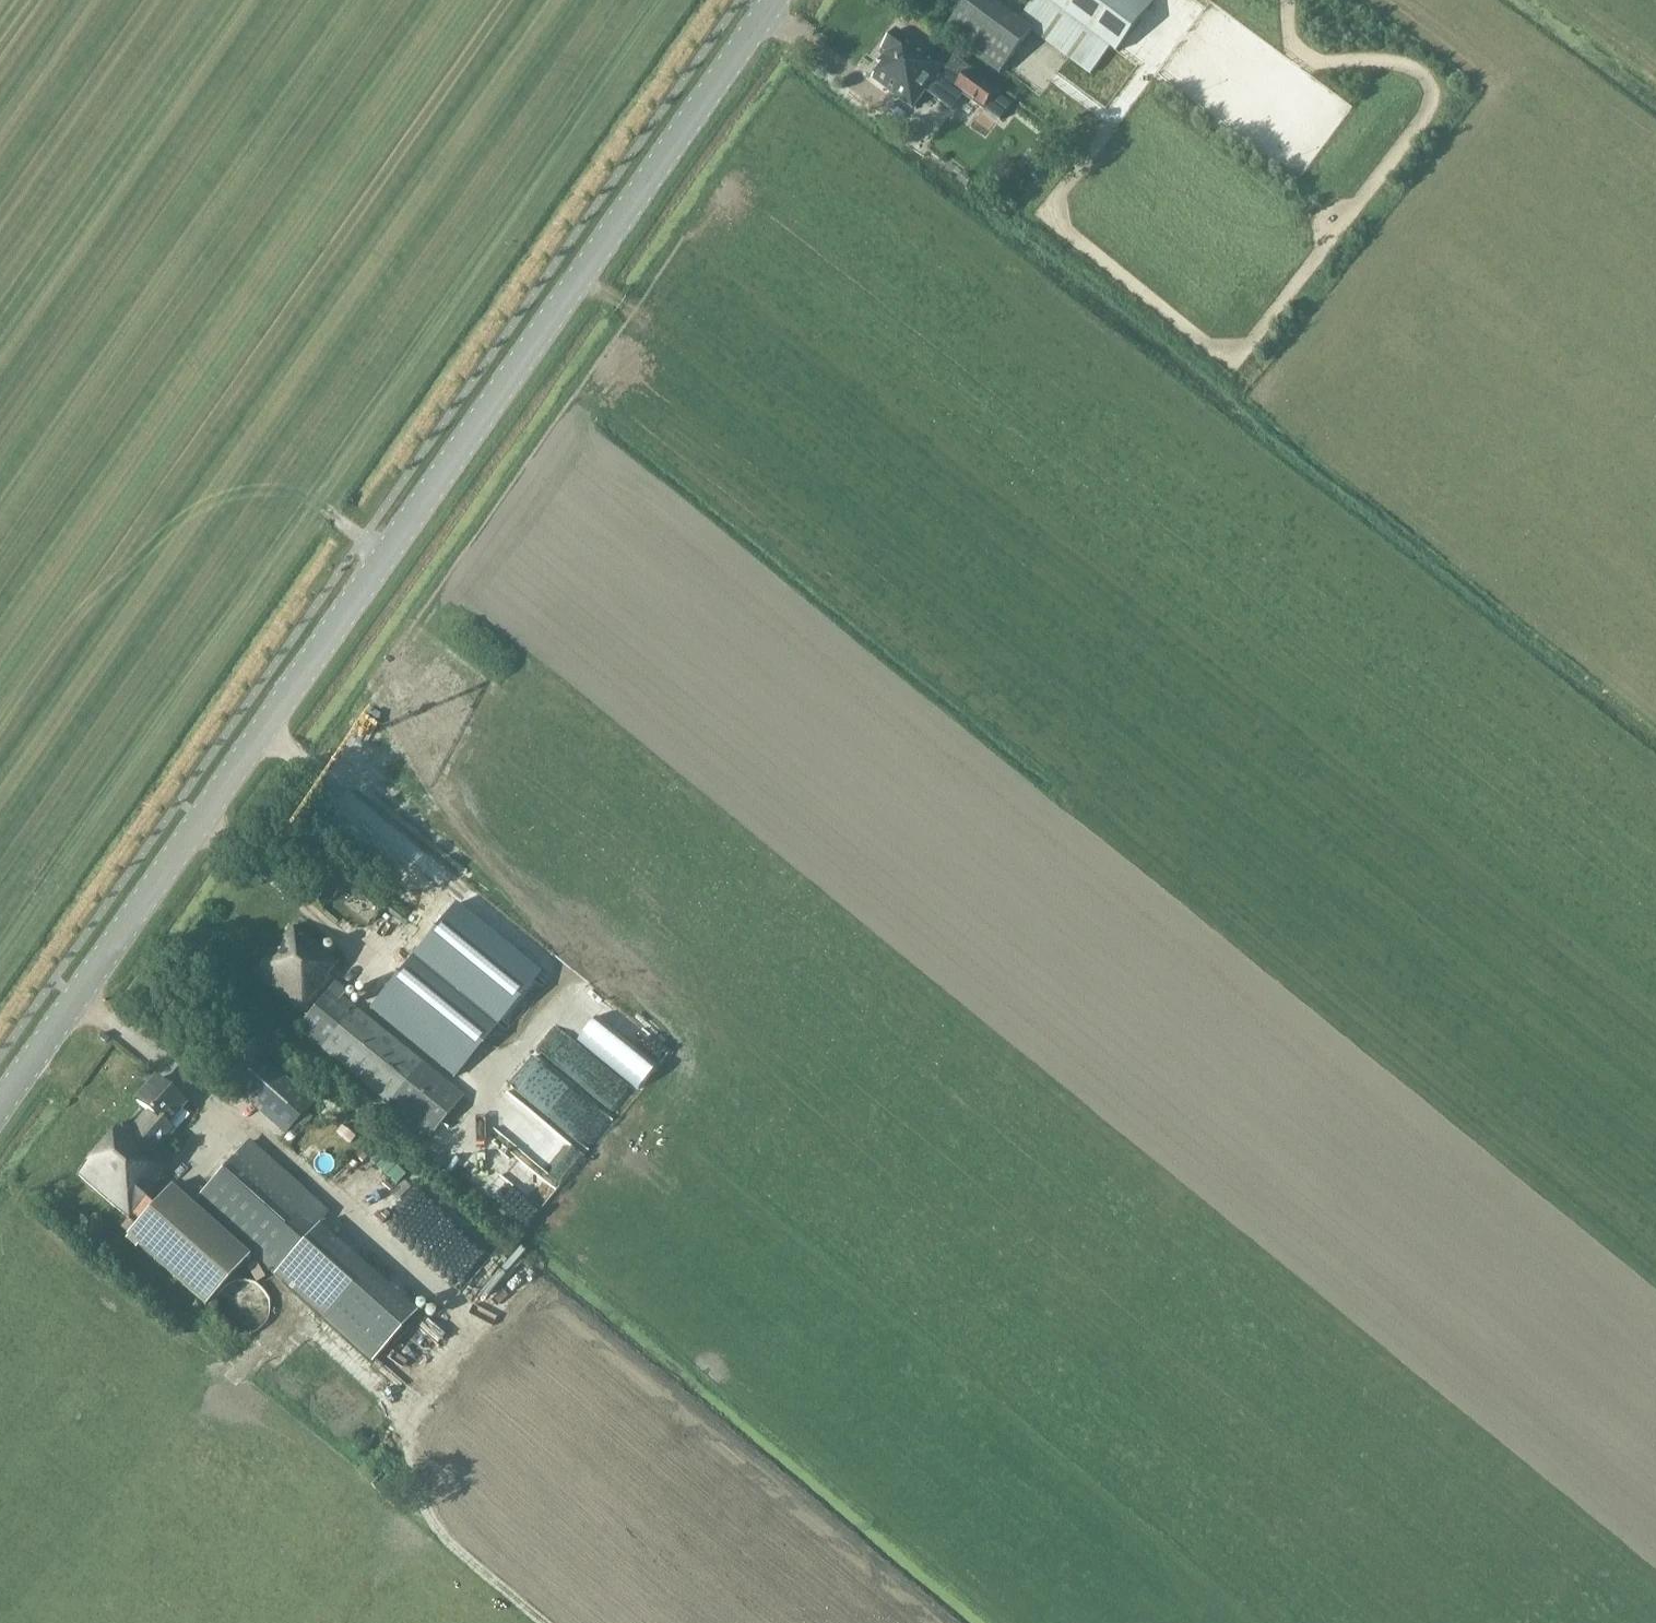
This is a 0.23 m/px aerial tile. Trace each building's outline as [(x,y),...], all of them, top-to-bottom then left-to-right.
[(1155,0),(1154,0),(1028,0),(1031,2),(1018,20),(991,0),(966,0),(943,32),(999,73),(1031,30),(1090,74),(1110,48),(1116,53),(1155,0)] [(949,53),(941,63),(909,38),(905,44),(898,38),(867,78),(907,109),(916,97),(918,99),(926,89),(935,96),(952,109),(964,94),(982,108),(984,107),(1004,122),(1016,106),(996,91),(997,89),(949,53)] [(1042,159),(1053,145),(1043,137),(1032,151),(1042,159)] [(328,976),(336,966),(291,927),(253,971),(302,1013),(332,979),(328,976)] [(455,1078),(505,1017),(423,949),(372,1009),(455,1078)] [(296,1028),(428,1137),(463,1096),(343,996),(346,992),(334,982),(296,1028)] [(551,1001),(530,1023),(567,1058),(588,1036),(551,1001)] [(574,1059),(605,1088),(623,1069),(592,1040),(574,1059)] [(261,1057),(233,1088),(283,1134),(311,1103),(261,1057)] [(167,1123),(185,1102),(158,1079),(140,1100),(151,1109),(137,1125),(131,1122),(121,1133),(117,1131),(80,1174),(131,1217),(124,1225),(132,1232),(129,1236),(204,1305),(248,1256),(170,1187),(166,1193),(158,1186),(163,1181),(159,1178),(170,1165),(157,1153),(176,1131),(167,1123)] [(558,1149),(573,1123),(545,1106),(540,1115),(501,1092),(490,1110),(558,1149)] [(248,1139),(192,1203),(322,1318),(366,1268),(317,1225),(329,1211),(248,1139)] [(504,1240),(470,1271),(484,1286),(518,1255),(504,1240)] [(366,1268),(322,1318),(372,1361),(416,1311),(366,1268)]
